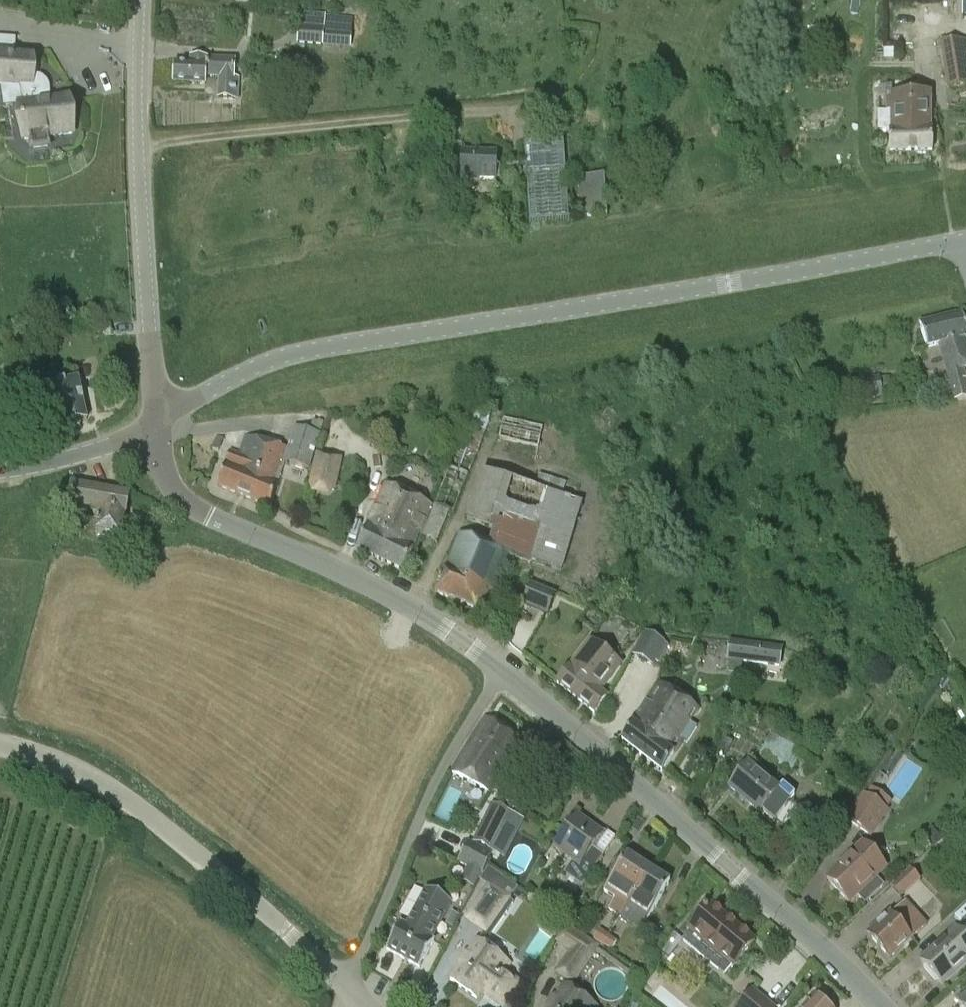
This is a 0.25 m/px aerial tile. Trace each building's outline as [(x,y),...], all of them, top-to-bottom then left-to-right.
[(353,19),(300,14),(297,45),(350,49),(353,19)] [(947,89),(965,86),(965,41),(965,40),(939,45),(947,89)] [(47,138),(72,135),(67,99),(50,101),(49,89),(47,83),(42,79),(36,77),(31,77),(32,59),(0,58),(0,84),(22,85),(25,104),(19,105),(24,141),(31,140),(32,148),(48,146),(47,138)] [(219,78),(218,99),(237,101),(239,79),(233,79),(235,61),(191,58),(190,65),(175,65),(174,82),(205,84),(205,77),(219,78)] [(933,131),(931,131),(931,94),(889,94),(890,134),(890,152),(933,152),(933,131)] [(561,145),(524,148),(530,224),(568,220),(561,145)] [(462,153),(462,181),(498,182),(498,154),(462,153)] [(604,175),(578,177),(581,218),(607,216),(604,175)] [(965,370),(965,323),(963,313),(920,326),(927,349),(939,345),(948,373),(955,401),(965,400),(965,376),(965,370)] [(884,397),(880,377),(847,382),(851,403),(884,397)] [(87,420),(79,381),(46,388),(30,391),(37,424),(53,421),(53,423),(65,420),(66,425),(71,423),(75,425),(81,424),(83,421),(87,420)] [(449,467),(450,467),(435,506),(423,535),(438,542),(450,512),(455,514),(470,475),(490,422),(487,421),(491,413),(469,406),(454,447),(456,448),(449,467)] [(544,427),(504,418),(499,439),(539,448),(544,427)] [(230,452),(217,487),(270,507),(286,463),(309,471),(322,432),(324,423),(318,421),(315,433),(295,427),(288,449),(246,436),(239,455),(230,452)] [(316,453),(309,487),(335,492),(342,459),(316,453)] [(537,487),(535,490),(482,473),(467,520),(493,531),(487,546),(473,539),(461,535),(436,593),(484,614),(494,591),(495,591),(509,556),(562,572),(581,504),(559,497),(560,494),(563,495),(566,483),(539,475),(535,486),(537,487)] [(94,510),(93,517),(100,518),(97,534),(121,539),(129,495),(73,483),(69,505),(94,510)] [(367,528),(357,550),(404,571),(414,551),(421,533),(433,507),(421,501),(421,500),(397,489),(396,489),(387,485),(367,528)] [(548,616),(556,595),(531,584),(522,605),(548,616)] [(644,633),(633,654),(652,665),(664,644),(644,633)] [(784,648),(730,641),(727,661),(731,661),(729,674),(741,676),(743,663),(781,668),(784,648)] [(622,666),(591,642),(570,668),(557,683),(595,713),(607,698),(601,693),(622,666)] [(673,692),(659,683),(647,702),(635,723),(623,741),(663,773),(675,753),(676,753),(685,739),(683,738),(700,711),(688,702),(673,692)] [(485,716),(455,765),(451,773),(458,776),(479,788),(479,787),(491,794),(510,760),(511,761),(520,743),(519,742),(519,741),(512,736),(490,718),(489,719),(485,716)] [(772,734),(761,755),(793,772),(804,751),(772,734)] [(779,790),(749,765),(729,788),(761,814),(763,811),(775,821),(795,797),(783,786),(779,790)] [(863,795),(845,822),(869,839),(871,837),(887,812),(866,797),(863,795)] [(471,842),(488,851),(507,812),(490,804),(471,842)] [(507,812),(488,851),(493,853),(505,859),(524,820),(507,812)] [(597,866),(586,858),(604,834),(579,816),(555,849),(573,862),(565,874),(583,887),(597,866)] [(922,841),(931,851),(941,842),(932,832),(922,841)] [(483,874),(491,856),(470,845),(461,863),(483,874)] [(884,886),(876,877),(886,868),(864,845),(828,879),(850,902),(857,895),(866,903),(884,886)] [(609,909),(621,917),(650,870),(628,856),(605,892),(616,899),(609,909)] [(671,883),(650,870),(621,917),(642,930),(648,920),(671,883)] [(920,880),(911,870),(892,887),(901,897),(920,880)] [(482,992),(503,1006),(504,1006),(520,983),(504,972),(510,963),(484,945),(514,903),(509,899),(510,899),(490,885),(467,918),(485,931),(478,941),(451,980),(477,999),(482,992)] [(387,950),(421,968),(431,950),(429,948),(448,911),(451,904),(426,891),(407,927),(402,924),(387,950)] [(906,902),(891,915),(869,935),(891,960),(912,940),(911,939),(927,925),(906,902)] [(735,966),(755,942),(711,905),(690,929),(692,931),(684,940),(697,951),(705,941),(735,966)] [(457,960),(458,957),(456,956),(470,928),(461,923),(446,954),(457,960)] [(555,974),(568,982),(570,982),(584,961),(588,964),(599,947),(567,925),(555,942),(569,952),(555,972),(555,974)] [(960,933),(957,930),(922,962),(926,966),(924,968),(936,981),(938,979),(943,984),(965,963),(965,928),(960,933)] [(594,939),(603,945),(609,935),(600,929),(594,939)] [(612,951),(618,941),(609,935),(603,945),(612,951)] [(597,1006),(587,999),(586,997),(571,988),(570,988),(566,985),(557,998),(551,1006),(597,1006)] [(752,989),(738,1006),(774,1006),(752,989)] [(815,996),(806,1006),(827,1006),(815,996)]
